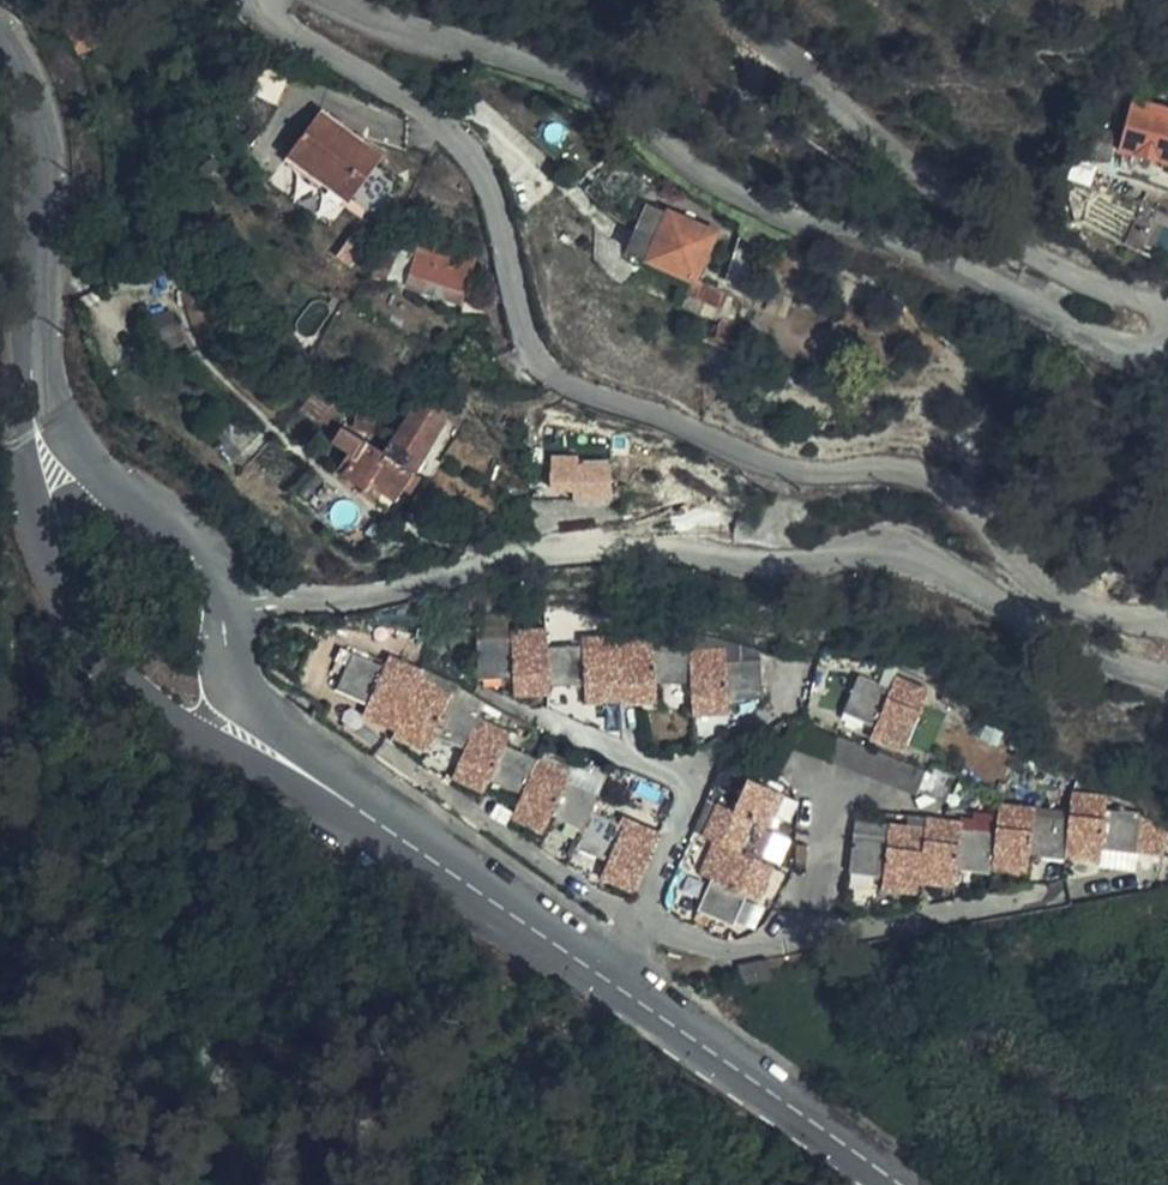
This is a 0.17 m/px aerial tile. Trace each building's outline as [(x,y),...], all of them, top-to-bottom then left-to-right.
[(1167,150),(1167,112),(1125,101),(1112,150),(1164,163),(1167,150)] [(379,155),(317,109),(280,156),(341,202),(379,155)] [(612,160),(604,154),(593,168),(600,174),(612,160)] [(372,168),(357,198),(382,210),(397,180),(372,168)] [(648,206),(639,228),(637,232),(628,252),(628,254),(691,281),(711,233),(648,206)] [(750,222),(747,222),(743,225),(740,230),(740,235),(743,240),(747,242),(751,243),(754,241),(757,238),(759,235),(760,231),(761,227),(759,226),(757,224),(755,223),(753,222),(750,222)] [(628,252),(637,232),(619,225),(610,243),(628,252)] [(386,281),(405,238),(406,236),(387,230),(370,275),(386,281)] [(466,257),(405,238),(386,281),(406,285),(414,264),(429,269),(432,262),(442,265),(445,257),(464,264),(466,257)] [(742,289),(756,247),(737,240),(721,282),(742,289)] [(469,267),(464,264),(445,257),(442,265),(432,262),(429,269),(414,264),(406,285),(457,301),(469,267)] [(690,283),(679,308),(728,322),(736,302),(690,283)] [(721,340),(727,326),(713,320),(707,333),(721,340)] [(746,397),(750,385),(727,376),(722,388),(746,397)] [(401,425),(392,439),(383,452),(384,453),(411,470),(444,421),(449,413),(420,395),(401,425)] [(449,413),(444,421),(456,428),(464,417),(452,408),(449,413)] [(229,435),(246,420),(240,413),(223,428),(229,435)] [(374,419),(357,415),(353,427),(362,431),(370,434),(374,419)] [(257,432),(246,420),(229,435),(240,447),(257,432)] [(401,425),(397,423),(390,422),(383,432),(392,439),(401,425)] [(392,439),(383,432),(373,446),(383,452),(392,439)] [(383,452),(373,446),(365,441),(341,473),(362,486),(366,481),(384,453),(383,452)] [(366,481),(392,498),(400,486),(410,493),(421,478),(411,470),(384,453),(366,481)] [(581,473),(610,475),(611,466),(582,466),(581,473)] [(609,497),(610,475),(581,473),(545,474),(545,484),(571,484),(571,497),(609,497)] [(318,488),(306,478),(294,492),(306,504),(318,488)] [(366,481),(362,486),(387,503),(392,498),(366,481)] [(306,504),(294,492),(287,500),(299,512),(306,504)] [(693,646),(660,646),(659,639),(625,641),(624,637),(588,637),(587,643),(554,644),(552,626),(517,626),(516,634),(482,636),(481,673),(516,674),(518,690),(553,691),(553,684),(589,683),(588,701),(625,699),(625,703),(647,703),(660,703),(660,687),(693,686),(693,717),(732,717),(732,704),(765,702),(766,664),(731,664),(731,653),(693,654),(693,646)] [(617,831),(619,822),(592,808),(599,793),(567,777),(569,770),(509,740),(513,733),(480,715),(483,708),(451,693),(455,687),(424,672),(427,666),(393,651),(388,662),(357,647),(340,678),(371,695),(365,705),(398,721),(396,727),(426,743),(435,728),(465,743),(453,769),(486,786),(492,775),(519,789),(510,811),(542,828),(551,812),(583,828),(575,844),(606,860),(598,874),(629,890),(648,849),(617,831)] [(906,757),(931,699),(899,686),(893,697),(861,684),(845,717),(880,731),(874,742),(906,757)] [(924,780),(796,723),(786,744),(914,802),(924,780)] [(708,884),(744,904),(747,898),(758,901),(773,870),(784,874),(799,843),(791,839),(806,808),(749,781),(732,812),(719,805),(703,835),(715,841),(700,872),(710,878),(708,884)] [(1135,864),(1142,825),(1107,820),(1109,808),(1072,804),(1068,829),(1032,826),(1033,817),(1000,814),(996,841),(961,836),(962,828),(925,824),(923,836),(889,832),(887,841),(854,838),(849,877),(882,883),(880,894),(914,899),(916,888),(953,892),(956,877),(991,882),(992,877),(1025,880),(1027,867),(1063,871),(1064,868),(1098,872),(1101,862),(1135,864)] [(621,824),(619,822),(617,831),(648,849),(657,832),(625,816),(621,824)] [(732,928),(744,904),(708,884),(695,909),(732,928)]
